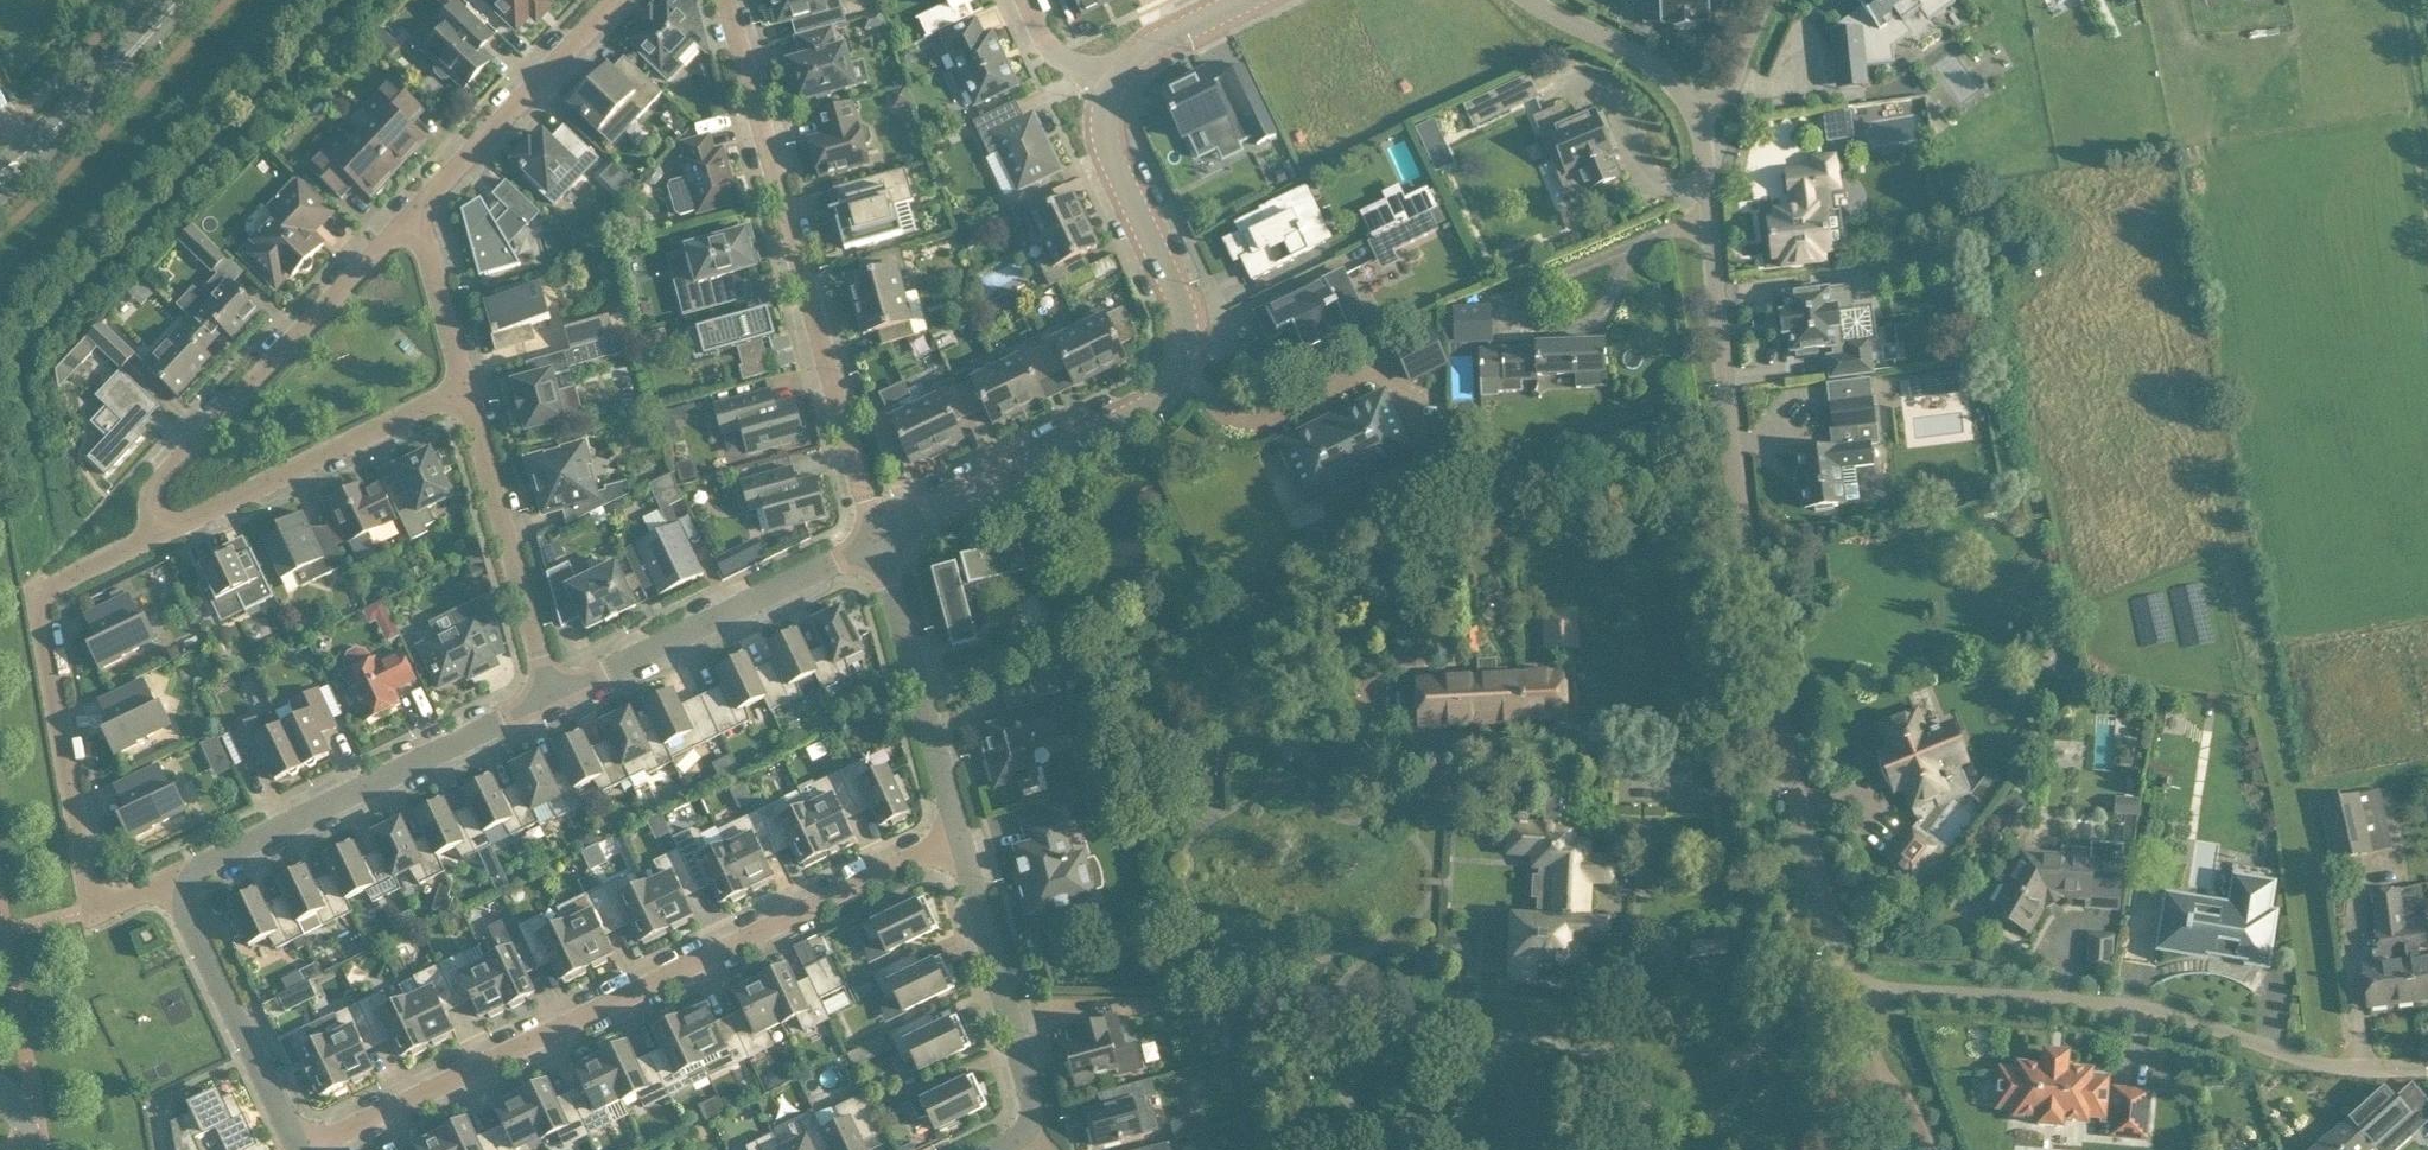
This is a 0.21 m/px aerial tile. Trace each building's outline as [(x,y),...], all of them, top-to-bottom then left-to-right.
[(55,0),(0,0),(0,20),(4,28),(55,0)] [(517,30),(546,0),(485,0),(517,30)] [(698,0),(681,0),(674,7),(668,1),(657,13),(654,10),(639,25),(642,28),(631,40),(643,52),(641,54),(669,81),(683,66),(674,57),(692,38),(703,49),(704,47),(710,46),(698,0)] [(778,4),(773,5),(778,24),(792,20),(797,36),(833,26),(847,22),(841,0),(776,0),(778,4)] [(950,3),(919,18),(919,19),(928,36),(928,37),(976,15),(975,14),(969,2),(974,0),(948,0),(950,3)] [(1085,13),(1112,0),(1079,0),(1085,13)] [(1661,24),(1675,24),(1675,30),(1698,28),(1697,22),(1711,22),(1711,16),(1716,16),(1716,0),(1660,0),(1661,24)] [(1863,7),(1831,31),(1834,34),(1837,62),(1863,59),(1864,66),(1865,66),(1896,62),(1894,48),(1913,34),(1905,22),(1921,10),(1930,22),(1931,21),(1956,2),(1954,0),(1857,0),(1863,7)] [(456,2),(439,21),(436,24),(443,31),(439,35),(424,49),(439,63),(436,67),(436,72),(443,79),(448,79),(452,75),(465,88),(492,59),(483,51),(495,38),(488,31),(488,32),(456,2)] [(882,11),(872,14),(862,18),(866,29),(886,24),(882,11)] [(1017,85),(992,33),(984,37),(976,21),(944,36),(952,52),(951,53),(958,68),(954,70),(953,74),(960,90),(965,92),(969,90),(976,105),(1017,85)] [(797,36),(802,57),(789,61),(792,75),(787,77),(793,96),(798,95),(800,102),(817,97),(818,100),(832,96),(832,93),(856,86),(845,46),(839,47),(833,26),(797,36)] [(900,53),(900,59),(905,63),(911,60),(911,54),(906,50),(900,53)] [(568,100),(571,103),(571,104),(608,139),(619,127),(611,120),(623,107),(637,120),(663,93),(631,63),(619,75),(608,65),(587,86),(584,83),(568,100)] [(1199,158),(1218,149),(1216,144),(1217,143),(1215,140),(1233,131),(1240,144),(1254,137),(1258,145),(1277,136),(1243,65),(1224,74),(1225,77),(1212,83),(1206,72),(1201,74),(1201,73),(1199,74),(1200,75),(1195,78),(1194,76),(1193,77),(1194,78),(1187,81),(1185,78),(1164,88),(1165,92),(1162,93),(1183,138),(1189,135),(1199,158)] [(1475,125),(1537,97),(1528,78),(1467,107),(1475,125)] [(420,107),(393,81),(367,109),(378,120),(363,135),(398,168),(412,153),(416,155),(424,147),(422,143),(425,140),(406,122),(420,107)] [(904,87),(888,91),(891,103),(897,106),(909,103),(904,87)] [(713,101),(710,107),(713,117),(727,113),(723,98),(713,101)] [(1047,144),(1041,132),(1043,131),(1042,130),(1041,131),(1034,114),(1025,118),(1017,101),(974,122),(991,157),(1000,152),(1019,190),(1060,170),(1048,145),(1049,145),(1049,143),(1047,144)] [(824,136),(810,140),(820,177),(837,172),(840,174),(848,172),(850,169),(869,163),(864,145),(869,143),(871,139),(868,129),(864,126),(859,127),(852,102),(818,112),(824,136)] [(1570,124),(1563,107),(1542,116),(1567,174),(1578,169),(1587,191),(1619,178),(1610,155),(1612,154),(1603,131),(1608,129),(1602,116),(1597,118),(1595,113),(1570,124)] [(1849,110),(1826,113),(1829,140),(1841,138),(1839,126),(1852,124),(1849,110)] [(1435,119),(1416,128),(1425,147),(1444,139),(1435,119)] [(545,134),(536,142),(533,145),(530,142),(514,160),(522,167),(521,168),(524,172),(525,171),(529,174),(526,177),(555,205),(573,186),(564,178),(576,165),(581,170),(596,154),(564,125),(551,140),(545,134)] [(398,168),(363,135),(348,150),(337,140),(311,168),(338,194),(352,179),(371,197),(374,194),(378,196),(386,187),(384,183),(398,168)] [(699,214),(739,202),(733,181),(731,180),(728,171),(729,169),(723,148),(714,151),(710,136),(682,144),(687,159),(683,160),(688,177),(671,182),(668,188),(675,213),(682,216),(698,212),(699,214)] [(1775,210),(1776,218),(1769,219),(1771,236),(1767,237),(1770,257),(1774,257),(1774,259),(1781,258),(1782,267),(1825,261),(1824,253),(1831,252),(1826,214),(1832,213),(1829,193),(1829,189),(1840,187),(1836,155),(1813,158),(1814,168),(1787,171),(1790,194),(1800,192),(1802,206),(1775,210)] [(914,200),(906,169),(835,188),(835,190),(839,189),(843,207),(830,210),(830,212),(835,211),(845,250),(903,234),(895,206),(914,200)] [(521,264),(509,244),(526,226),(527,227),(541,213),(506,180),(493,194),(501,202),(490,213),(483,201),(463,213),(469,235),(465,239),(466,240),(467,239),(472,244),(480,276),(521,264)] [(256,240),(242,254),(276,286),(290,272),(294,276),(300,269),(302,270),(303,271),(305,271),(306,271),(308,271),(309,270),(311,269),(312,268),(313,267),(313,265),(313,264),(313,262),(313,260),(312,259),(311,258),(324,244),(311,233),(331,212),(299,182),(272,210),(278,216),(278,223),(263,239),(256,240)] [(1243,237),(1235,241),(1243,257),(1242,258),(1252,280),(1294,260),(1293,257),(1309,250),(1328,240),(1303,188),(1266,206),(1267,208),(1236,223),(1243,237)] [(1023,204),(1012,210),(1018,222),(1024,234),(1035,229),(1041,243),(1085,222),(1073,196),(1059,203),(1053,190),(1023,204)] [(1389,204),(1368,214),(1379,237),(1439,208),(1431,191),(1392,210),(1389,204)] [(1446,222),(1439,208),(1379,237),(1388,255),(1439,230),(1437,226),(1446,222)] [(965,216),(956,219),(961,231),(974,225),(971,218),(965,216)] [(1098,247),(1085,222),(1041,243),(1048,256),(1038,261),(1051,286),(1058,283),(1058,282),(1090,267),(1084,254),(1098,247)] [(227,257),(193,225),(178,240),(213,273),(227,257)] [(726,233),(727,237),(686,248),(694,277),(692,282),(678,286),(685,313),(711,306),(711,304),(721,301),(722,304),(752,295),(747,279),(740,281),(738,273),(757,267),(750,243),(753,242),(749,227),(726,233)] [(976,228),(960,234),(966,249),(982,242),(976,228)] [(849,280),(856,307),(903,294),(900,280),(910,277),(902,250),(860,262),(864,276),(849,280)] [(1090,267),(1058,282),(1058,283),(1064,296),(1096,280),(1090,267)] [(1355,295),(1343,271),(1262,310),(1263,312),(1276,305),(1284,320),(1277,324),(1276,321),(1269,325),(1275,338),(1295,328),(1305,349),(1358,323),(1346,300),(1355,295)] [(224,330),(231,336),(234,339),(235,340),(236,339),(246,329),(262,311),(234,284),(231,281),(228,284),(210,302),(200,293),(194,287),(177,304),(198,324),(214,340),(224,330)] [(531,325),(543,321),(551,319),(542,287),(525,291),(524,285),(498,292),(500,298),(487,302),(488,303),(491,302),(494,312),(492,313),(491,310),(490,311),(495,329),(492,330),(498,350),(535,340),(531,325)] [(1788,312),(1781,313),(1784,334),(1791,333),(1793,351),(1797,351),(1798,357),(1818,354),(1818,348),(1834,346),(1835,356),(1828,356),(1831,378),(1874,372),(1871,351),(1864,352),(1863,341),(1842,343),(1838,310),(1851,309),(1849,287),(1812,291),(1811,285),(1790,288),(1791,294),(1786,295),(1788,312)] [(883,344),(915,336),(903,294),(856,307),(864,335),(879,331),(883,344)] [(1455,314),(1447,314),(1447,327),(1456,327),(1482,326),(1483,342),(1482,342),(1482,343),(1492,343),(1490,307),(1455,309),(1455,314)] [(1138,337),(1124,308),(1104,317),(1100,309),(1089,314),(1093,323),(1080,329),(1101,373),(1127,360),(1120,346),(1138,337)] [(772,340),(764,310),(688,331),(695,359),(738,347),(743,365),(740,366),(744,380),(771,372),(763,340),(770,338),(770,340),(772,340)] [(616,338),(610,317),(566,329),(571,350),(609,339),(616,338)] [(87,337),(98,348),(121,369),(121,370),(136,354),(134,352),(115,334),(102,321),(87,337)] [(198,324),(188,335),(183,330),(172,342),(168,338),(144,363),(180,398),(205,372),(200,368),(211,357),(204,350),(214,340),(198,324)] [(1062,326),(1035,339),(1052,375),(1067,368),(1076,385),(1101,373),(1080,329),(1067,335),(1062,326)] [(665,329),(641,336),(645,350),(666,344),(669,343),(665,329)] [(1412,380),(1446,363),(1430,329),(1396,346),(1412,380)] [(930,332),(921,336),(927,349),(936,345),(930,332)] [(616,338),(609,339),(614,356),(629,352),(624,335),(616,338)] [(83,364),(98,348),(87,337),(71,353),(83,364)] [(1012,362),(998,368),(1019,412),(1045,400),(1037,383),(1052,375),(1035,339),(1007,352),(1012,362)] [(1502,350),(1480,351),(1482,397),(1498,396),(1498,393),(1504,393),(1522,392),(1522,380),(1539,379),(1538,376),(1576,374),(1577,388),(1584,388),(1608,387),(1606,342),(1582,343),(1536,345),(1536,348),(1502,350)] [(528,430),(565,420),(564,417),(583,413),(576,388),(558,393),(553,376),(571,371),(570,368),(584,364),(580,348),(528,362),(532,377),(514,382),(519,399),(518,400),(518,402),(520,402),(522,410),(521,410),(521,413),(523,412),(528,430)] [(994,424),(1019,412),(998,368),(957,388),(970,415),(986,407),(994,424)] [(89,459),(91,457),(107,472),(106,474),(107,475),(137,443),(131,437),(160,406),(121,369),(96,396),(108,408),(94,422),(109,436),(88,458),(89,459)] [(1958,371),(1941,374),(1944,395),(1960,393),(1958,371)] [(930,401),(917,407),(938,451),(963,439),(955,422),(970,415),(957,388),(953,378),(925,391),(930,401)] [(1795,470),(1794,470),(1794,472),(1796,489),(1796,491),(1798,491),(1803,490),(1806,508),(1816,507),(1816,511),(1834,509),(1833,505),(1843,503),(1843,502),(1839,469),(1855,467),(1874,464),(1872,442),(1879,441),(1876,425),(1874,405),(1873,397),(1870,378),(1829,383),(1831,402),(1834,430),(1835,430),(1837,447),(1799,451),(1801,470),(1795,470)] [(794,400),(775,406),(770,390),(716,405),(724,434),(743,429),(750,453),(804,438),(794,400)] [(1280,443),(1292,468),(1308,500),(1412,450),(1384,393),(1280,443)] [(696,403),(663,412),(665,422),(676,419),(699,414),(696,403)] [(912,464),(938,451),(917,407),(903,414),(899,404),(872,417),(883,457),(904,447),(912,464)] [(540,455),(527,458),(532,475),(537,473),(542,492),(540,493),(545,511),(595,497),(590,479),(586,480),(582,466),(586,465),(580,444),(558,450),(559,453),(541,458),(540,455)] [(410,497),(394,504),(412,540),(429,532),(426,526),(435,522),(428,507),(452,496),(442,475),(445,474),(446,473),(440,452),(433,455),(431,451),(396,467),(410,497)] [(815,478),(796,483),(792,469),(794,468),(794,467),(743,481),(751,511),(765,507),(771,531),(826,516),(815,478)] [(662,510),(684,500),(678,487),(674,473),(649,485),(662,510)] [(627,481),(606,487),(611,503),(630,494),(630,493),(627,481)] [(380,485),(365,492),(361,484),(329,499),(358,559),(376,550),(368,533),(382,527),(381,526),(396,519),(380,485)] [(619,502),(607,508),(614,522),(623,517),(624,513),(619,502)] [(652,536),(636,544),(656,585),(661,595),(704,574),(693,552),(690,554),(686,546),(690,545),(679,523),(671,506),(662,510),(644,519),(652,536)] [(324,557),(303,512),(277,524),(280,530),(263,538),(282,579),(307,567),(314,581),(347,566),(339,550),(324,557)] [(1510,527),(1476,527),(1477,548),(1510,548),(1510,527)] [(1039,569),(1031,540),(962,558),(965,569),(959,571),(964,590),(1039,569)] [(558,541),(541,549),(548,564),(565,555),(558,541)] [(247,610),(275,597),(251,549),(250,550),(237,556),(234,548),(231,550),(228,545),(218,550),(217,548),(215,549),(219,556),(200,565),(217,601),(236,592),(246,613),(248,612),(247,610)] [(717,561),(725,576),(741,569),(733,553),(717,561)] [(569,562),(547,573),(562,627),(582,617),(588,629),(606,621),(607,623),(617,618),(619,616),(619,615),(637,606),(616,563),(578,581),(569,562)] [(469,565),(464,580),(475,584),(481,582),(485,571),(469,565)] [(957,566),(933,572),(953,646),(977,639),(964,590),(959,571),(957,566)] [(123,588),(111,594),(115,602),(127,596),(123,588)] [(122,657),(140,648),(158,639),(147,617),(142,619),(130,595),(127,596),(115,602),(85,617),(97,641),(88,645),(100,670),(123,659),(122,657)] [(439,687),(467,674),(469,679),(498,665),(482,631),(497,623),(489,595),(456,611),(462,625),(422,645),(428,659),(426,660),(439,687)] [(383,600),(363,610),(366,616),(377,620),(390,613),(383,600)] [(826,646),(808,654),(808,655),(817,673),(816,674),(817,676),(824,690),(852,676),(847,659),(862,651),(858,642),(862,640),(854,624),(850,625),(842,608),(833,612),(832,610),(812,617),(826,646)] [(1547,614),(1548,649),(1576,647),(1575,612),(1547,614)] [(777,659),(754,671),(753,671),(766,698),(765,698),(766,701),(771,711),(802,696),(799,685),(817,676),(816,674),(817,673),(808,655),(808,654),(794,626),(777,638),(778,639),(769,643),(777,659)] [(1464,653),(1478,652),(1477,629),(1463,629),(1464,653)] [(344,674),(366,721),(401,704),(394,689),(400,686),(400,687),(416,680),(402,651),(381,662),(378,657),(376,658),(373,653),(367,646),(357,645),(348,650),(344,658),(345,668),(347,672),(344,674)] [(766,701),(765,698),(766,698),(753,671),(754,671),(743,650),(726,662),(727,663),(718,668),(726,684),(702,696),(721,735),(751,721),(748,711),(766,701)] [(965,666),(972,683),(1005,671),(999,654),(965,666)] [(1525,720),(1523,675),(1508,675),(1508,669),(1497,669),(1497,660),(1479,660),(1480,677),(1482,677),(1485,722),(1525,720)] [(259,661),(253,664),(257,672),(263,669),(259,661)] [(1054,667),(1025,678),(1031,700),(1061,692),(1054,667)] [(1523,675),(1525,720),(1566,718),(1564,673),(1523,675)] [(1485,722),(1482,677),(1480,677),(1417,680),(1418,692),(1398,693),(1399,715),(1419,714),(1419,726),(1485,722)] [(137,742),(155,733),(172,725),(162,702),(157,704),(145,680),(100,702),(111,726),(103,730),(115,755),(138,744),(137,742)] [(645,703),(657,727),(665,746),(666,746),(674,762),(675,762),(677,768),(695,750),(694,748),(721,735),(702,696),(680,706),(670,685),(652,697),(653,699),(645,703)] [(292,702),(276,710),(283,724),(282,724),(287,736),(303,767),(306,766),(310,768),(316,765),(317,760),(329,754),(320,735),(335,728),(336,727),(336,726),(332,719),(318,689),(305,695),(302,697),(292,702)] [(997,787),(1020,780),(1023,791),(1024,791),(1026,796),(1048,790),(1042,765),(1035,767),(1030,746),(1066,736),(1056,700),(1001,715),(1003,722),(981,728),(984,742),(981,743),(985,755),(988,754),(997,787)] [(248,723),(232,730),(245,756),(247,760),(250,767),(251,769),(252,768),(267,761),(276,780),(288,774),(292,776),(298,773),(300,769),(303,767),(287,736),(282,724),(275,710),(258,718),(248,723)] [(646,770),(649,774),(674,762),(666,746),(665,746),(657,727),(642,735),(630,710),(622,714),(621,712),(600,719),(610,740),(623,766),(624,766),(630,779),(631,779),(630,778),(646,770)] [(1917,711),(1881,726),(1891,750),(1881,753),(1883,757),(1885,756),(1891,769),(1888,770),(1896,789),(1905,785),(1914,807),(1937,797),(1940,805),(1951,800),(1969,793),(1968,791),(1971,789),(1964,772),(1960,773),(1959,771),(1955,772),(1952,766),(1957,764),(1966,760),(1952,725),(1943,729),(1942,729),(1939,730),(1939,728),(1931,731),(1932,733),(1926,735),(1917,711)] [(623,766),(610,740),(590,750),(580,729),(561,740),(562,742),(554,746),(566,771),(575,790),(576,789),(584,806),(584,805),(578,792),(597,783),(602,792),(630,779),(624,766),(623,766)] [(218,736),(201,744),(216,776),(233,768),(224,748),(218,736)] [(510,762),(520,783),(533,810),(540,823),(541,825),(558,816),(558,818),(584,806),(576,789),(575,790),(566,771),(551,778),(542,759),(539,753),(531,757),(530,755),(510,762)] [(863,761),(839,772),(855,805),(868,799),(881,826),(892,820),(894,825),(907,818),(905,814),(909,813),(903,802),(909,799),(898,776),(892,779),(887,768),(869,776),(863,761)] [(160,765),(127,781),(115,787),(127,811),(118,815),(130,840),(153,829),(152,827),(188,810),(177,787),(172,790),(160,765)] [(520,783),(499,793),(489,772),(471,784),(472,786),(464,790),(472,806),(485,833),(492,846),(492,845),(486,832),(504,824),(512,836),(540,823),(533,810),(520,783)] [(822,799),(807,807),(828,851),(829,851),(830,855),(835,852),(848,846),(854,843),(852,840),(854,839),(854,838),(845,820),(841,812),(855,805),(839,772),(815,784),(822,799)] [(2335,861),(2392,848),(2379,790),(2321,803),(2335,861)] [(485,833),(472,806),(451,817),(441,795),(423,807),(424,809),(416,813),(428,837),(436,856),(437,856),(445,872),(446,872),(438,856),(456,847),(464,859),(492,846),(485,833)] [(2138,814),(2140,800),(2116,798),(2115,812),(2138,814)] [(1508,822),(1506,856),(1533,858),(1532,869),(1535,869),(1535,878),(1535,881),(1527,881),(1526,902),(1534,902),(1533,915),(1511,914),(1507,980),(1556,982),(1557,962),(1559,962),(1564,963),(1588,964),(1589,944),(1611,946),(1612,918),(1587,917),(1589,880),(1609,882),(1611,859),(1592,858),(1593,839),(1577,838),(1578,824),(1567,824),(1569,800),(1544,799),(1542,822),(1529,822),(1529,820),(1521,820),(1521,823),(1508,822)] [(766,809),(759,812),(775,845),(789,838),(793,846),(801,864),(803,863),(805,868),(814,863),(827,857),(825,853),(828,851),(807,807),(790,815),(785,803),(784,800),(766,809)] [(761,851),(775,845),(759,812),(735,823),(735,822),(719,830),(727,845),(726,846),(748,890),(748,889),(752,887),(754,891),(768,885),(766,881),(774,877),(761,851)] [(1061,815),(1024,825),(1030,845),(1017,848),(1020,862),(1018,862),(1020,871),(1017,872),(1021,888),(1020,888),(1020,889),(1025,888),(1028,898),(1023,899),(1023,900),(1024,900),(1029,916),(1035,914),(1036,920),(1067,912),(1066,909),(1071,907),(1070,905),(1095,898),(1093,890),(1088,892),(1081,863),(1085,862),(1083,854),(1073,857),(1061,815)] [(436,856),(428,837),(413,845),(401,820),(393,824),(392,822),(371,829),(381,850),(394,877),(395,876),(401,889),(402,889),(396,876),(410,869),(420,884),(445,872),(437,856),(436,856)] [(1913,829),(1889,859),(1909,875),(1902,884),(1920,898),(1943,868),(1930,858),(1937,848),(1913,829)] [(745,891),(748,890),(726,846),(710,854),(701,834),(694,832),(676,841),(680,850),(679,850),(695,883),(709,877),(721,903),(732,898),(734,902),(747,896),(745,891)] [(325,857),(333,873),(346,900),(347,899),(353,912),(354,912),(347,899),(366,890),(373,902),(401,889),(395,876),(394,877),(381,850),(361,860),(351,839),(332,850),(333,853),(325,857)] [(2025,854),(2023,854),(2004,887),(1999,884),(1990,900),(1994,903),(1993,905),(2013,916),(2010,920),(2029,931),(2047,900),(2057,895),(2087,898),(2087,907),(2119,909),(2124,844),(2092,842),(2091,851),(2064,848),(2064,846),(2062,846),(2061,862),(2024,859),(2025,854)] [(599,844),(581,852),(590,871),(608,862),(599,844)] [(682,890),(695,883),(679,850),(655,862),(663,877),(647,884),(646,884),(668,929),(668,928),(668,927),(673,925),(675,930),(688,923),(686,919),(694,915),(682,890)] [(325,926),(353,912),(347,899),(346,900),(333,873),(313,883),(302,862),(284,874),(285,876),(277,880),(285,896),(298,923),(299,923),(305,936),(325,926)] [(511,885),(505,873),(493,879),(499,891),(511,885)] [(623,877),(599,889),(615,922),(629,915),(641,941),(643,940),(645,944),(667,934),(665,930),(668,929),(646,884),(630,892),(623,877)] [(2271,916),(2265,915),(2269,887),(2238,882),(2233,916),(2222,914),(2221,920),(2169,912),(2164,946),(2206,953),(2206,955),(2211,956),(2211,954),(2243,959),(2243,961),(2248,962),(2248,960),(2264,962),(2271,916)] [(2404,929),(2413,1001),(2427,999),(2427,959),(2420,960),(2418,946),(2427,944),(2427,926),(2422,884),(2399,889),(2404,929)] [(269,937),(277,949),(305,936),(299,923),(298,923),(285,896),(264,906),(254,885),(236,897),(237,899),(229,903),(237,920),(233,922),(241,939),(245,937),(250,946),(269,937)] [(2364,967),(2366,983),(2369,1007),(2413,1001),(2404,929),(2399,889),(2399,888),(2371,891),(2376,933),(2378,951),(2371,952),(2373,966),(2364,967)] [(575,900),(559,908),(566,923),(588,967),(589,967),(588,966),(593,964),(595,968),(608,962),(606,957),(614,954),(605,935),(602,928),(615,922),(599,889),(575,900)] [(889,912),(862,925),(870,942),(881,939),(888,953),(939,928),(937,923),(939,922),(933,900),(927,903),(925,899),(907,907),(905,902),(895,907),(897,912),(890,915),(889,912)] [(487,961),(486,961),(508,1006),(510,1004),(512,1009),(525,1002),(523,998),(534,993),(522,967),(535,960),(519,927),(514,916),(512,916),(513,918),(491,928),(503,954),(487,961)] [(543,916),(519,927),(535,960),(549,954),(561,980),(564,979),(566,983),(587,972),(585,968),(588,967),(566,923),(550,930),(543,916)] [(160,941),(154,929),(142,935),(148,946),(160,941)] [(2112,936),(2089,935),(2088,958),(2111,959),(2112,936)] [(1727,941),(1692,944),(1693,954),(1728,952),(1727,941)] [(941,958),(923,966),(917,953),(873,974),(886,1001),(897,998),(904,1012),(955,987),(953,983),(956,981),(952,966),(946,969),(941,958)] [(507,1006),(508,1006),(486,961),(470,969),(463,954),(439,966),(455,999),(469,992),(481,1018),(489,1014),(491,1018),(504,1012),(502,1007),(507,1005),(507,1006)] [(813,986),(820,1000),(848,986),(846,983),(832,956),(805,969),(813,986)] [(317,963),(300,971),(306,984),(313,981),(323,976),(317,963)] [(407,999),(428,1044),(429,1044),(428,1043),(433,1041),(435,1045),(448,1039),(446,1035),(454,1031),(442,1005),(455,999),(439,966),(416,977),(423,992),(408,1000),(407,999)] [(763,977),(761,979),(782,1024),(783,1023),(798,1015),(805,1030),(829,1019),(820,1000),(813,986),(800,992),(787,966),(776,972),(774,967),(761,974),(763,977)] [(735,992),(747,1018),(734,1024),(749,1057),(773,1046),(766,1031),(782,1024),(761,979),(760,979),(760,980),(756,982),(754,978),(741,984),(743,988),(735,992)] [(302,986),(308,1000),(320,994),(313,981),(306,984),(302,986)] [(308,1000),(302,986),(280,997),(287,1011),(308,1000)] [(1232,1055),(1253,1049),(1247,989),(1202,994),(1203,999),(1196,1000),(1198,1019),(1228,1016),(1232,1055)] [(390,1007),(383,993),(360,1004),(375,1037),(389,1031),(401,1057),(412,1052),(414,1056),(427,1050),(425,1045),(428,1044),(407,999),(390,1007)] [(362,1044),(375,1037),(360,1004),(336,1016),(343,1031),(328,1038),(327,1038),(348,1082),(349,1082),(349,1081),(353,1079),(355,1084),(368,1077),(366,1073),(374,1069),(362,1044)] [(682,1017),(681,1017),(702,1062),(703,1062),(703,1061),(718,1053),(725,1069),(749,1057),(734,1024),(720,1031),(708,1005),(700,1009),(698,1005),(685,1011),(687,1016),(682,1018),(682,1017)] [(958,1017),(942,1024),(940,1025),(933,1012),(890,1033),(903,1060),(913,1057),(920,1071),(972,1046),(970,1042),(972,1041),(968,1025),(963,1028),(958,1017)] [(653,1063),(669,1096),(693,1084),(686,1070),(702,1062),(681,1017),(678,1019),(676,1014),(663,1021),(665,1025),(654,1030),(667,1056),(653,1063)] [(1138,1044),(1126,1048),(1117,1015),(1069,1029),(1073,1043),(1065,1046),(1076,1086),(1097,1081),(1095,1075),(1119,1069),(1121,1075),(1146,1068),(1138,1044)] [(347,1088),(346,1084),(348,1082),(327,1038),(310,1046),(303,1031),(280,1042),(295,1072),(307,1067),(313,1080),(314,1079),(322,1095),(332,1090),(335,1094),(347,1088)] [(888,1049),(882,1036),(848,1052),(855,1066),(888,1049)] [(604,1055),(601,1056),(622,1100),(623,1100),(623,1099),(638,1092),(646,1107),(669,1096),(653,1063),(640,1069),(627,1043),(617,1048),(615,1044),(601,1050),(604,1055)] [(575,1069),(587,1095),(573,1101),(589,1134),(613,1123),(606,1108),(622,1100),(601,1056),(600,1056),(601,1057),(596,1059),(594,1055),(581,1061),(583,1065),(575,1069)] [(1998,1107),(2016,1109),(2016,1115),(2039,1118),(2039,1125),(2062,1127),(2063,1119),(2087,1122),(2087,1115),(2102,1116),(2102,1122),(2112,1123),(2111,1136),(2147,1139),(2151,1092),(2116,1088),(2114,1103),(2106,1102),(2108,1079),(2090,1078),(2091,1071),(2067,1069),(2068,1063),(2044,1061),(2044,1067),(2020,1065),(2019,1072),(2001,1070),(1998,1107)] [(789,1079),(783,1067),(761,1077),(766,1089),(789,1079)] [(974,1076),(958,1084),(956,1085),(950,1071),(906,1092),(919,1119),(930,1116),(937,1130),(939,1129),(941,1132),(960,1123),(958,1120),(988,1106),(986,1101),(989,1100),(984,1084),(979,1087),(974,1076)] [(1151,1112),(1146,1097),(1155,1095),(1151,1079),(1100,1093),(1104,1107),(1090,1111),(1094,1126),(1091,1127),(1096,1144),(1099,1143),(1099,1146),(1144,1134),(1144,1133),(1158,1129),(1154,1112),(1151,1112)] [(524,1093),(521,1094),(542,1139),(543,1138),(558,1130),(566,1145),(589,1134),(573,1101),(560,1107),(547,1081),(537,1087),(535,1082),(521,1089),(524,1093)] [(2348,1121),(2372,1147),(2375,1149),(2395,1149),(2427,1121),(2427,1102),(2422,1094),(2412,1084),(2397,1098),(2387,1086),(2374,1098),(2348,1121)] [(183,1117),(194,1138),(216,1128),(227,1149),(249,1149),(259,1145),(233,1093),(221,1099),(217,1091),(191,1104),(194,1111),(183,1117)] [(735,1092),(722,1097),(727,1109),(740,1104),(735,1092)] [(507,1133),(494,1139),(499,1149),(528,1149),(526,1147),(542,1139),(521,1094),(520,1095),(521,1095),(516,1097),(514,1093),(501,1099),(503,1104),(495,1108),(507,1133)] [(831,1149),(832,1149),(865,1149),(862,1144),(884,1133),(865,1094),(837,1108),(842,1121),(823,1130),(822,1131),(831,1149)] [(717,1095),(699,1103),(706,1118),(724,1110),(717,1095)] [(831,1149),(822,1131),(823,1130),(815,1114),(790,1126),(795,1143),(781,1149),(829,1149),(831,1149)] [(1202,1114),(1172,1123),(1176,1139),(1207,1131),(1202,1114)] [(194,1138),(183,1117),(172,1122),(177,1149),(200,1149),(194,1138)] [(441,1133),(449,1149),(499,1149),(494,1139),(480,1146),(468,1120),(457,1125),(455,1121),(442,1127),(444,1131),(441,1133)] [(2316,1149),(2375,1149),(2372,1147),(2348,1121),(2316,1149)] [(441,1133),(440,1133),(441,1134),(436,1136),(434,1132),(421,1138),(423,1142),(415,1146),(417,1149),(449,1149),(441,1133)] [(773,1134),(747,1146),(748,1149),(781,1149),(773,1134)]
